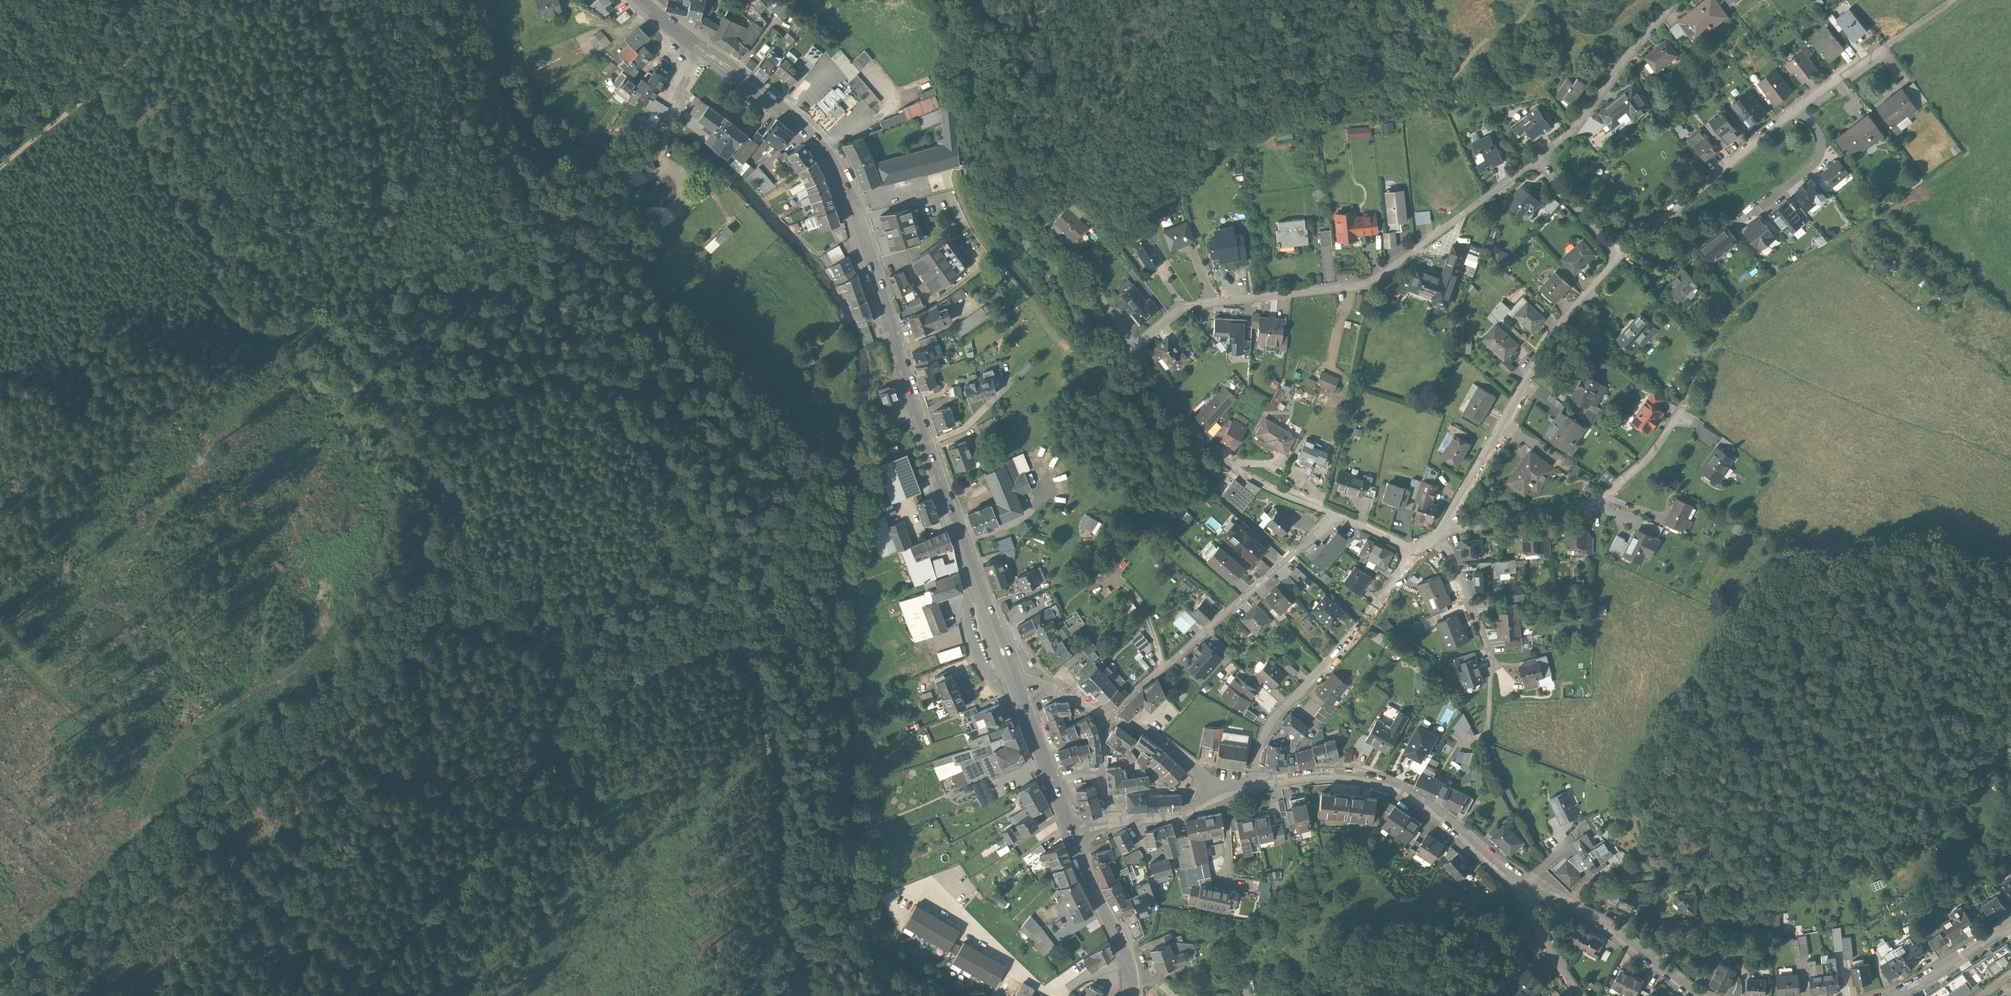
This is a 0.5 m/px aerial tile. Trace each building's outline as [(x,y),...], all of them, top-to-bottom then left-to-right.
[(558,0),(538,0),(536,0),(541,19),(562,14),(558,0)] [(591,5),(605,16),(613,9),(611,6),(614,3),(612,0),(597,0),(591,5)] [(686,14),(687,15),(689,3),(683,2),(684,2),(676,0),(668,0),(666,10),(686,14)] [(684,2),(683,2),(689,3),(687,15),(686,14),(686,16),(698,19),(700,19),(701,15),(705,0),(684,0),(684,2)] [(766,22),(772,14),(766,6),(767,5),(762,0),(747,0),(738,9),(750,23),(760,15),(766,22)] [(1694,13),(1705,26),(1709,23),(1711,26),(1712,25),(1712,24),(1726,13),(1719,4),(1721,2),(1720,0),(1706,0),(1697,7),(1699,9),(1694,13)] [(1833,19),(1844,9),(1840,5),(1830,15),(1833,19)] [(623,9),(616,19),(622,24),(629,14),(623,9)] [(1867,31),(1849,9),(1837,19),(1854,41),(1857,39),(1860,42),(1863,40),(1860,36),(1867,31)] [(1688,14),(1680,21),(1687,30),(1689,28),(1695,35),(1702,29),(1701,29),(1705,26),(1694,13),(1690,16),(1688,14)] [(695,25),(715,35),(719,26),(701,15),(700,19),(698,19),(695,25)] [(722,46),(731,52),(739,40),(735,37),(742,25),(724,15),(719,26),(715,35),(712,39),(722,46)] [(739,40),(748,47),(766,22),(760,15),(750,23),(739,40)] [(1687,30),(1680,21),(1671,28),(1678,37),(1687,30)] [(1823,52),(1828,58),(1843,47),(1827,26),(1818,33),(1822,38),(1814,44),(1821,53),(1823,52)] [(629,65),(632,61),(638,54),(634,50),(649,37),(640,28),(621,46),(625,49),(619,55),(618,54),(613,59),(620,65),(624,61),(629,65)] [(605,37),(601,32),(589,40),(595,49),(599,46),(602,50),(611,44),(605,37)] [(739,40),(731,52),(739,59),(748,47),(739,40)] [(1647,78),(1678,55),(1667,40),(1646,56),(1649,60),(1639,68),(1647,78)] [(1803,51),(1808,58),(1813,54),(1806,45),(1801,49),(1803,51)] [(813,64),(822,53),(814,46),(805,57),(813,64)] [(644,47),(638,54),(632,61),(640,68),(641,69),(653,55),(644,47)] [(850,79),(873,59),(865,50),(852,62),(840,49),(831,58),(850,79)] [(1817,70),(1808,58),(1803,51),(1786,65),(1793,73),(1795,72),(1803,81),(1817,70)] [(752,70),(764,80),(773,69),(776,65),(765,56),(752,70)] [(787,79),(793,84),(802,73),(793,65),(794,64),(784,56),(773,69),(786,80),(787,79)] [(633,76),(640,68),(632,61),(629,65),(624,61),(620,65),(633,76)] [(1759,81),(1776,102),(1792,90),(1775,69),(1759,81)] [(655,72),(653,75),(648,84),(642,80),(637,89),(636,89),(629,100),(635,104),(642,92),(651,98),(653,99),(665,78),(655,72)] [(648,84),(653,75),(648,73),(642,80),(648,84)] [(881,101),(857,74),(834,95),(831,91),(820,101),(836,119),(845,111),(839,104),(855,90),(871,109),(881,101)] [(1574,101),(1587,84),(1584,81),(1578,77),(1574,81),(1569,78),(1558,93),(1564,97),(1566,95),(1574,101)] [(628,102),(629,100),(636,89),(638,86),(626,78),(615,93),(628,102)] [(1914,84),(1904,92),(1918,109),(1928,102),(1914,84)] [(1607,118),(1613,126),(1630,112),(1635,118),(1649,106),(1633,85),(1601,111),(1607,118)] [(881,121),(883,128),(908,118),(908,119),(939,107),(935,97),(937,96),(934,89),(919,95),(921,100),(904,107),(905,111),(881,121)] [(1758,101),(1749,90),(1734,101),(1740,109),(1738,110),(1749,124),(1765,112),(1757,101),(1758,101)] [(1908,116),(1918,109),(1904,92),(1903,90),(1878,108),(1891,126),(1906,114),(1908,116)] [(669,109),(653,99),(651,98),(638,121),(655,131),(669,109)] [(708,106),(700,100),(683,123),(706,140),(706,141),(728,157),(730,154),(745,134),(746,133),(730,121),(725,116),(724,117),(709,106),(708,106)] [(1543,114),(1537,106),(1513,124),(1513,126),(1515,127),(1519,134),(1527,128),(1534,137),(1543,131),(1546,132),(1546,130),(1552,125),(1547,119),(1546,120),(1543,114)] [(1731,121),(1721,109),(1710,118),(1727,141),(1732,138),(1732,137),(1733,136),(1733,133),(1732,132),(1737,128),(1731,120),(1731,121)] [(1883,135),(1868,116),(1838,139),(1843,146),(1846,144),(1855,156),(1883,135)] [(1614,127),(1613,126),(1607,118),(1603,121),(1606,126),(1592,137),(1600,147),(1618,132),(1616,129),(1617,127),(1615,126),(1614,127)] [(761,164),(794,133),(776,119),(763,136),(763,137),(774,145),(772,148),(771,147),(766,152),(767,152),(758,161),(761,164)] [(1381,123),(1382,135),(1391,134),(1391,130),(1393,129),(1392,122),(1381,123)] [(1347,139),(1371,137),(1370,126),(1346,128),(1347,139)] [(1703,134),(1700,131),(1689,140),(1706,160),(1719,150),(1705,132),(1703,134)] [(730,164),(746,179),(755,171),(745,161),(763,137),(763,136),(758,132),(752,139),(736,159),(735,158),(730,164)] [(752,139),(745,134),(730,154),(735,158),(736,159),(752,139)] [(1495,143),(1491,135),(1473,143),(1477,153),(1483,150),(1486,156),(1484,160),(1478,163),(1481,170),(1488,167),(1488,168),(1490,168),(1494,167),(1494,164),(1500,161),(1500,160),(1505,158),(1502,152),(1503,151),(1502,149),(1501,149),(1500,147),(1499,147),(1497,142),(1495,143)] [(843,144),(853,164),(871,158),(862,137),(843,144)] [(873,163),(871,158),(853,164),(862,189),(879,183),(880,184),(960,164),(957,140),(873,163)] [(816,160),(804,144),(788,155),(786,152),(778,158),(785,167),(792,162),(799,172),(816,160)] [(651,159),(639,164),(643,177),(656,171),(651,159)] [(824,176),(816,160),(799,172),(804,181),(788,191),(791,196),(806,186),(824,176)] [(1849,174),(1838,161),(1838,162),(1837,161),(1834,161),(1831,163),(1831,166),(1831,167),(1822,174),(1832,187),(1849,174)] [(773,184),(758,167),(755,171),(746,179),(745,179),(751,186),(756,182),(763,192),(773,184)] [(830,192),(824,176),(806,186),(810,195),(800,200),(803,206),(830,192)] [(1826,198),(1811,180),(1807,184),(1806,182),(1800,187),(1801,189),(1796,193),(1809,209),(1818,201),(1819,203),(1822,203),(1825,200),(1826,198)] [(1535,211),(1535,209),(1541,202),(1522,185),(1517,192),(1512,188),(1503,198),(1523,214),(1524,213),(1526,214),(1528,215),(1531,215),(1534,213),(1535,211)] [(835,209),(830,192),(803,206),(805,212),(814,207),(817,215),(835,209)] [(1387,222),(1406,220),(1403,193),(1385,194),(1387,222)] [(1552,194),(1543,205),(1552,212),(1561,201),(1552,194)] [(1802,220),(1786,201),(1771,213),(1787,233),(1791,229),(1793,232),(1800,226),(1798,223),(1802,220)] [(1088,225),(1067,206),(1055,220),(1075,237),(1081,230),(1083,231),(1088,225)] [(880,215),(891,249),(920,241),(910,208),(880,215)] [(1414,209),(1415,222),(1431,221),(1431,208),(1414,209)] [(817,215),(809,219),(810,221),(818,218),(820,225),(822,230),(840,224),(835,209),(817,215)] [(1376,232),(1374,213),(1363,214),(1363,216),(1354,217),(1353,212),(1335,214),(1338,238),(1356,236),(1356,234),(1376,232)] [(809,230),(820,225),(818,218),(810,221),(809,219),(805,220),(809,230)] [(1275,229),(1277,245),(1279,245),(1279,242),(1293,241),(1293,244),(1308,242),(1307,230),(1305,230),(1304,227),(1305,227),(1305,218),(1278,220),(1279,229),(1275,229)] [(1754,222),(1751,224),(1768,245),(1776,238),(1761,219),(1757,222),(1754,222)] [(1187,221),(1163,229),(1169,246),(1177,243),(1178,246),(1194,240),(1187,221)] [(1760,251),(1768,245),(1751,224),(1749,226),(1748,229),(1745,232),(1760,251)] [(706,250),(711,255),(733,234),(728,229),(706,250)] [(1319,230),(1321,245),(1331,244),(1330,229),(1319,230)] [(1711,264),(1738,242),(1727,229),(1700,250),(1711,264)] [(1394,233),(1383,235),(1384,247),(1395,246),(1394,233)] [(1157,260),(1160,258),(1146,234),(1135,241),(1141,250),(1139,251),(1148,266),(1151,264),(1153,266),(1159,263),(1157,260)] [(1241,234),(1210,239),(1213,257),(1235,254),(1237,264),(1245,262),(1241,234)] [(967,267),(946,237),(912,261),(934,291),(967,267)] [(1562,259),(1576,273),(1582,267),(1581,265),(1595,252),(1583,240),(1562,259)] [(827,253),(833,265),(846,258),(839,246),(827,253)] [(1448,297),(1466,250),(1455,246),(1442,277),(1418,268),(1410,288),(1411,289),(1412,285),(1419,288),(1417,291),(1435,298),(1437,293),(1448,297)] [(1497,261),(1507,264),(1510,253),(1500,251),(1497,261)] [(1469,253),(1464,264),(1476,268),(1480,257),(1469,253)] [(848,257),(846,258),(834,265),(826,270),(838,286),(848,280),(844,273),(853,269),(848,257)] [(1891,275),(1896,270),(1886,259),(1880,264),(1891,275)] [(1699,284),(1683,269),(1667,287),(1676,296),(1678,298),(1681,299),(1684,299),(1687,297),(1699,284)] [(890,276),(898,296),(912,291),(914,290),(906,279),(903,271),(890,276)] [(1541,288),(1555,301),(1561,294),(1560,294),(1569,284),(1555,272),(1541,288)] [(866,300),(858,275),(848,280),(838,286),(836,287),(840,295),(842,294),(843,298),(845,298),(847,300),(850,308),(851,307),(866,300)] [(1138,322),(1158,306),(1153,299),(1149,302),(1132,280),(1117,291),(1130,308),(1129,309),(1138,322)] [(939,312),(966,295),(962,288),(928,310),(915,315),(908,317),(915,335),(952,321),(948,312),(941,315),(939,312)] [(910,301),(915,315),(928,310),(925,305),(923,305),(920,297),(914,290),(912,291),(915,299),(910,301)] [(851,307),(860,327),(865,325),(874,322),(866,300),(851,307)] [(1491,312),(1501,320),(1511,309),(1502,300),(1491,312)] [(1545,317),(1527,301),(1514,314),(1532,331),(1545,317)] [(955,327),(960,335),(986,317),(980,309),(955,327)] [(1256,340),(1279,342),(1280,342),(1281,335),(1283,318),(1258,315),(1257,325),(1258,325),(1256,340)] [(1648,337),(1656,328),(1646,319),(1646,320),(1640,315),(1619,340),(1631,351),(1639,342),(1643,345),(1647,340),(1648,337)] [(1246,319),(1214,317),(1213,333),(1220,333),(1219,339),(1225,348),(1244,349),(1246,319)] [(865,325),(860,327),(860,328),(859,329),(861,336),(864,346),(874,343),(870,333),(868,334),(865,325)] [(1517,344),(1496,325),(1485,337),(1499,350),(1497,351),(1504,358),(1517,344)] [(935,335),(920,341),(923,349),(934,345),(938,343),(935,335)] [(1287,335),(1281,335),(1280,342),(1279,342),(1279,347),(1286,347),(1287,335)] [(1179,351),(1168,336),(1155,346),(1156,347),(1151,352),(1155,358),(1161,354),(1172,368),(1187,356),(1182,349),(1179,351)] [(1463,339),(1462,351),(1472,351),(1472,339),(1463,339)] [(912,353),(917,366),(939,358),(934,345),(923,349),(912,353)] [(916,377),(932,371),(940,368),(938,363),(946,360),(945,356),(939,358),(917,366),(915,366),(917,370),(914,371),(916,377)] [(1504,359),(1499,364),(1509,373),(1514,367),(1504,359)] [(1333,389),(1339,376),(1320,368),(1316,378),(1315,381),(1333,389)] [(977,377),(983,397),(996,393),(994,385),(997,384),(993,370),(982,373),(983,375),(977,377)] [(936,385),(932,371),(916,377),(922,391),(932,387),(934,393),(941,391),(938,384),(936,385)] [(970,401),(983,397),(977,377),(976,374),(970,375),(972,381),(974,380),(974,383),(965,385),(970,401)] [(1316,378),(1307,374),(1304,383),(1312,386),(1315,381),(1316,378)] [(1590,400),(1595,404),(1605,388),(1585,375),(1576,391),(1582,395),(1580,398),(1588,403),(1590,400)] [(1196,414),(1208,425),(1223,410),(1235,394),(1225,384),(1196,414)] [(1465,411),(1466,411),(1481,420),(1495,395),(1479,387),(1465,411)] [(899,399),(895,388),(888,391),(887,388),(879,390),(883,404),(899,399)] [(1647,401),(1656,408),(1664,397),(1654,390),(1647,401)] [(1594,406),(1595,404),(1590,400),(1588,403),(1580,417),(1592,426),(1599,415),(1604,418),(1607,413),(1594,406)] [(1663,412),(1656,408),(1647,401),(1633,420),(1636,423),(1636,426),(1640,428),(1642,427),(1650,432),(1663,412)] [(955,423),(950,407),(934,412),(939,428),(955,423)] [(1227,414),(1223,410),(1208,425),(1204,429),(1209,438),(1227,414)] [(1482,421),(1481,420),(1466,411),(1462,418),(1478,427),(1482,421)] [(1574,441),(1584,428),(1562,411),(1546,433),(1546,434),(1547,433),(1561,443),(1560,444),(1572,453),(1578,444),(1574,441)] [(1234,418),(1245,424),(1248,418),(1237,412),(1234,418)] [(985,437),(999,428),(991,416),(977,425),(985,437)] [(1270,442),(1284,452),(1294,437),(1290,434),(1291,432),(1267,416),(1257,432),(1271,441),(1270,442)] [(1246,425),(1245,424),(1234,418),(1233,417),(1221,438),(1234,445),(1246,425)] [(1444,455),(1460,464),(1464,456),(1463,455),(1469,444),(1455,435),(1444,455)] [(1716,446),(1726,453),(1733,443),(1723,435),(1717,443),(1718,443),(1716,446)] [(1305,436),(1297,455),(1300,456),(1298,461),(1311,467),(1313,464),(1311,463),(1313,458),(1317,460),(1316,462),(1326,467),(1328,458),(1326,457),(1326,456),(1325,455),(1328,450),(1327,450),(1326,450),(1320,447),(1321,443),(1313,440),(1305,436)] [(972,455),(966,441),(948,448),(957,470),(975,463),(973,464),(970,456),(972,455)] [(1733,458),(1726,453),(1716,446),(1700,468),(1715,479),(1726,464),(1727,465),(1733,458)] [(1538,489),(1553,468),(1531,452),(1518,470),(1519,470),(1510,482),(1520,489),(1526,480),(1538,489)] [(921,492),(906,455),(878,465),(892,503),(921,492)] [(998,502),(991,505),(998,523),(1023,513),(1016,496),(1031,490),(1024,473),(1028,471),(1021,455),(1003,464),(1002,463),(986,473),(998,502)] [(1576,465),(1562,456),(1554,467),(1568,477),(1576,465)] [(1216,465),(1205,470),(1211,482),(1222,476),(1216,465)] [(1427,465),(1422,481),(1434,484),(1438,472),(1427,465)] [(1370,490),(1374,478),(1365,475),(1364,478),(1357,476),(1356,478),(1349,476),(1350,474),(1340,471),(1335,488),(1362,496),(1364,488),(1370,490)] [(1222,493),(1241,509),(1253,495),(1244,487),(1242,488),(1233,480),(1222,493)] [(1438,485),(1434,484),(1422,481),(1416,498),(1422,501),(1420,506),(1418,505),(1416,510),(1419,511),(1416,517),(1432,523),(1438,506),(1432,503),(1438,485)] [(1410,490),(1388,483),(1383,498),(1398,503),(1397,506),(1404,508),(1410,490)] [(939,520),(932,499),(922,502),(920,497),(914,499),(923,525),(939,520)] [(1667,521),(1682,528),(1693,505),(1678,498),(1667,521)] [(998,523),(991,505),(982,508),(982,507),(977,510),(968,514),(976,532),(982,530),(992,526),(998,523)] [(1267,523),(1281,535),(1292,523),(1274,507),(1268,514),(1272,518),(1267,523)] [(910,547),(901,522),(888,527),(884,517),(868,524),(881,558),(899,551),(910,547)] [(1639,528),(1657,537),(1662,527),(1645,518),(1639,528)] [(1685,530),(1682,528),(1667,521),(1663,528),(1681,536),(1685,530)] [(1227,538),(1251,559),(1256,554),(1263,547),(1252,537),(1256,533),(1245,523),(1241,528),(1235,523),(1227,532),(1230,535),(1227,538)] [(1652,548),(1657,537),(1639,528),(1636,536),(1633,535),(1624,552),(1642,561),(1645,555),(1645,553),(1648,546),(1652,548)] [(1336,529),(1311,558),(1322,568),(1347,539),(1336,529)] [(947,531),(910,547),(916,560),(929,555),(953,545),(947,531)] [(1567,547),(1586,547),(1587,547),(1587,537),(1587,531),(1567,531),(1567,537),(1566,538),(1566,543),(1567,544),(1567,547)] [(1525,553),(1544,552),(1545,551),(1544,541),(1544,535),(1523,536),(1524,542),(1523,544),(1523,549),(1525,550),(1525,553)] [(1000,552),(1002,560),(1003,562),(1015,559),(1015,549),(1010,536),(996,542),(1000,552)] [(1460,541),(1461,548),(1462,558),(1463,558),(1481,556),(1481,553),(1483,552),(1482,547),(1481,546),(1481,539),(1460,541)] [(1386,566),(1393,553),(1377,544),(1376,546),(1366,541),(1359,554),(1377,563),(1377,562),(1386,566)] [(958,569),(956,562),(944,565),(942,558),(931,562),(929,555),(916,560),(910,547),(899,551),(900,555),(903,554),(910,570),(902,573),(907,589),(924,583),(935,579),(934,578),(958,569)] [(1244,569),(1218,547),(1207,560),(1233,582),(1244,569)] [(1463,563),(1463,558),(1462,558),(1461,548),(1454,548),(1459,563),(1463,563)] [(1103,571),(1109,575),(1119,561),(1113,557),(1103,571)] [(1496,572),(1515,571),(1514,559),(1483,562),(1483,568),(1475,569),(1476,587),(1493,586),(1492,575),(1496,575),(1496,572)] [(1006,569),(1003,562),(1002,560),(996,562),(996,560),(983,564),(991,589),(1007,583),(1002,570),(1006,569)] [(1290,574),(1307,589),(1313,583),(1295,567),(1290,574)] [(1359,593),(1370,578),(1355,567),(1344,582),(1359,593)] [(924,583),(927,593),(931,603),(937,601),(962,591),(958,569),(934,578),(935,579),(924,583)] [(1024,591),(1039,583),(1033,569),(1018,576),(1024,591)] [(1320,578),(1327,584),(1331,579),(1324,573),(1320,578)] [(1439,575),(1418,584),(1421,593),(1426,591),(1430,600),(1426,602),(1430,610),(1451,602),(1448,594),(1446,594),(1439,575)] [(1296,583),(1289,576),(1281,583),(1288,590),(1296,583)] [(1178,589),(1184,595),(1194,585),(1188,579),(1178,589)] [(1290,599),(1277,585),(1265,597),(1278,610),(1290,599)] [(948,629),(937,601),(931,603),(927,593),(919,596),(899,602),(915,642),(948,629)] [(1316,614),(1329,599),(1324,595),(1312,609),(1316,614)] [(1191,612),(1203,624),(1216,611),(1204,599),(1191,612)] [(1342,611),(1329,599),(1316,614),(1330,625),(1342,611)] [(1056,604),(1039,614),(1044,623),(1055,618),(1054,616),(1060,613),(1056,604)] [(1498,619),(1499,625),(1521,623),(1520,618),(1521,618),(1520,610),(1517,604),(1510,604),(1507,611),(1496,611),(1497,620),(1498,619)] [(1270,620),(1257,606),(1242,620),(1255,634),(1270,620)] [(1173,619),(1181,612),(1176,607),(1168,614),(1173,619)] [(1184,633),(1196,621),(1185,611),(1173,623),(1184,633)] [(1032,618),(1037,628),(1041,638),(1055,631),(1051,624),(1057,621),(1055,618),(1044,623),(1039,614),(1032,618)] [(1077,620),(1074,614),(1073,615),(1073,616),(1064,621),(1066,625),(1057,629),(1057,630),(1055,631),(1041,638),(1047,650),(1072,633),(1081,626),(1077,621),(1077,620)] [(1463,631),(1457,615),(1436,623),(1439,631),(1443,630),(1449,646),(1446,647),(1446,649),(1468,640),(1465,632),(1466,632),(1465,630),(1463,631)] [(1037,628),(1032,618),(1018,626),(1023,637),(1037,628)] [(1315,627),(1306,618),(1303,621),(1305,623),(1302,626),(1309,633),(1315,627)] [(1427,631),(1423,620),(1412,624),(1416,635),(1427,631)] [(1521,629),(1521,623),(1499,625),(1499,631),(1498,631),(1499,638),(1500,639),(1506,638),(1506,647),(1522,645),(1522,637),(1523,636),(1522,629),(1521,629)] [(1079,642),(1072,633),(1047,650),(1057,664),(1071,653),(1069,649),(1079,642)] [(1150,644),(1141,633),(1132,640),(1140,651),(1150,644)] [(1087,655),(1094,651),(1097,648),(1092,642),(1082,649),(1087,655)] [(1207,674),(1219,661),(1221,658),(1213,651),(1204,643),(1200,648),(1198,645),(1194,650),(1195,651),(1189,657),(1187,657),(1185,657),(1183,659),(1183,661),(1184,663),(1186,665),(1185,665),(1194,673),(1196,673),(1201,669),(1207,674)] [(961,646),(949,649),(951,659),(963,656),(961,646)] [(1221,658),(1219,661),(1224,665),(1231,658),(1217,646),(1213,651),(1221,658)] [(1099,657),(1094,651),(1087,655),(1069,670),(1078,681),(1096,666),(1093,661),(1099,657)] [(1524,673),(1528,689),(1539,686),(1537,679),(1552,676),(1547,656),(1535,659),(1535,658),(1526,661),(1527,664),(1521,666),(1523,673),(1524,673)] [(1476,657),(1458,663),(1466,686),(1483,680),(1476,657)] [(1267,661),(1257,672),(1264,679),(1273,687),(1283,676),(1280,672),(1281,671),(1275,665),(1274,667),(1267,661)] [(1297,671),(1288,663),(1284,667),(1293,676),(1297,671)] [(903,683),(920,676),(916,665),(899,672),(903,683)] [(1304,672),(1308,675),(1314,669),(1310,665),(1304,672)] [(1106,676),(1096,666),(1078,681),(1087,691),(1089,689),(1095,695),(1114,677),(1110,672),(1106,676)] [(1241,668),(1236,675),(1247,682),(1251,677),(1249,674),(1241,668)] [(1264,679),(1257,672),(1256,672),(1251,672),(1249,674),(1251,677),(1260,684),(1264,679)] [(1117,689),(1125,681),(1118,673),(1114,677),(1095,695),(1103,702),(1117,689)] [(935,678),(944,698),(959,691),(958,689),(960,688),(958,683),(956,684),(952,674),(944,678),(942,675),(935,678)] [(1247,682),(1236,675),(1229,684),(1250,699),(1257,690),(1247,682)] [(1318,693),(1327,700),(1329,702),(1333,697),(1336,698),(1347,685),(1334,675),(1323,688),(1322,688),(1318,693)] [(1142,688),(1135,695),(1144,703),(1143,704),(1150,710),(1165,695),(1158,679),(1143,688),(1142,688)] [(1243,708),(1250,699),(1229,684),(1222,693),(1243,708)] [(1175,702),(1183,710),(1191,700),(1179,686),(1171,697),(1175,702)] [(1110,710),(1124,697),(1117,689),(1103,702),(1110,710)] [(966,706),(959,691),(944,698),(941,699),(945,707),(947,706),(950,713),(966,706)] [(931,692),(920,696),(924,706),(935,702),(931,692)] [(1128,720),(1143,704),(1144,703),(1135,695),(1124,706),(1118,713),(1128,720)] [(1336,707),(1329,702),(1327,700),(1321,706),(1322,707),(1315,716),(1317,718),(1312,723),(1319,729),(1336,707)] [(1071,713),(1069,703),(1057,703),(1056,702),(1044,707),(1048,719),(1061,715),(1071,713)] [(1179,716),(1183,710),(1175,702),(1164,714),(1167,718),(1170,716),(1174,721),(1179,716)] [(999,704),(978,712),(977,713),(977,714),(979,718),(984,716),(987,724),(1004,718),(999,704)] [(1398,736),(1409,717),(1389,705),(1380,720),(1379,719),(1366,741),(1389,754),(1399,736),(1398,736)] [(977,713),(978,712),(975,706),(963,712),(966,719),(977,714),(977,713)] [(1257,716),(1248,708),(1243,715),(1254,721),(1257,716)] [(1071,713),(1061,715),(1048,719),(1053,732),(1064,728),(1065,727),(1063,722),(1071,719),(1071,713)] [(1300,738),(1302,735),(1308,729),(1290,714),(1282,725),(1300,738)] [(1470,728),(1463,714),(1452,729),(1461,737),(1470,728)] [(1098,731),(1089,715),(1079,720),(1084,728),(1085,730),(1088,735),(1089,743),(1090,743),(1099,742),(1098,731)] [(1002,732),(1004,738),(1005,741),(1010,739),(1009,737),(1021,732),(1018,723),(1014,725),(1010,716),(1004,718),(987,724),(992,736),(1002,732)] [(1079,720),(1071,725),(1065,727),(1064,728),(1069,738),(1085,730),(1084,728),(1079,720)] [(1119,739),(1129,747),(1135,739),(1117,726),(1113,731),(1121,736),(1119,739)] [(1200,746),(1218,749),(1221,731),(1222,731),(1223,727),(1204,727),(1200,746)] [(1411,757),(1415,759),(1421,762),(1424,756),(1427,751),(1428,752),(1437,736),(1436,733),(1431,730),(1429,731),(1428,732),(1418,727),(1406,751),(1410,753),(1411,757)] [(1057,744),(1069,738),(1064,728),(1053,732),(1052,732),(1057,744)] [(1124,753),(1129,747),(1119,739),(1121,736),(1113,731),(1106,741),(1117,749),(1124,753)] [(1248,736),(1222,731),(1221,731),(1218,749),(1216,764),(1217,765),(1217,764),(1243,768),(1242,769),(1244,769),(1247,746),(1248,736)] [(1030,755),(1021,732),(1009,737),(1010,739),(1005,741),(1004,738),(991,742),(972,749),(933,762),(935,768),(954,761),(955,765),(960,764),(963,770),(952,775),(957,787),(987,773),(990,779),(1023,765),(1021,759),(1030,755)] [(1156,745),(1142,734),(1136,742),(1145,748),(1137,759),(1143,768),(1148,761),(1152,756),(1149,754),(1156,745)] [(991,742),(988,735),(977,738),(969,743),(972,749),(991,742)] [(1294,754),(1294,755),(1298,770),(1316,765),(1315,760),(1312,747),(1311,744),(1313,739),(1302,735),(1300,738),(1294,754)] [(1091,757),(1091,761),(1099,760),(1100,760),(1099,742),(1090,743),(1089,743),(1088,744),(1091,754),(1091,757)] [(1339,761),(1335,743),(1325,745),(1328,757),(1332,756),(1334,762),(1339,761)] [(1080,758),(1083,757),(1091,754),(1088,744),(1077,747),(1080,758)] [(1315,760),(1328,757),(1325,745),(1324,744),(1312,747),(1315,760)] [(1058,751),(1062,764),(1069,762),(1075,760),(1080,758),(1077,747),(1076,745),(1058,751)] [(1153,766),(1166,753),(1156,745),(1149,754),(1152,756),(1148,761),(1153,766)] [(1277,746),(1268,745),(1267,753),(1268,754),(1266,767),(1280,770),(1282,760),(1284,748),(1277,747),(1277,746)] [(1472,781),(1477,753),(1457,750),(1455,761),(1464,763),(1461,779),(1472,781)] [(1153,766),(1162,775),(1159,777),(1170,787),(1173,788),(1180,781),(1177,779),(1185,772),(1176,762),(1166,753),(1153,766)] [(1280,770),(1298,770),(1294,755),(1287,755),(1287,760),(1282,760),(1280,770)] [(1430,760),(1424,756),(1421,762),(1415,759),(1410,769),(1420,775),(1427,765),(1430,760)] [(1071,768),(1069,762),(1062,764),(1061,764),(1063,770),(1071,768)] [(1413,791),(1434,801),(1443,786),(1437,782),(1438,781),(1433,778),(1436,770),(1427,765),(1420,775),(1417,779),(1413,791)] [(1149,786),(1148,775),(1124,779),(1124,776),(1126,776),(1125,770),(1121,771),(1121,767),(1106,768),(1108,792),(1126,790),(1149,786)] [(1049,805),(1036,780),(1018,789),(1024,800),(1020,803),(1023,808),(1027,806),(1031,814),(1033,814),(1049,805)] [(1434,801),(1442,805),(1450,788),(1443,785),(1443,786),(1434,801)] [(1082,811),(1083,817),(1101,812),(1099,806),(1103,804),(1102,799),(1098,800),(1094,786),(1076,790),(1080,805),(1081,811),(1082,811)] [(1473,801),(1450,788),(1442,805),(1464,817),(1473,801)] [(1550,800),(1561,824),(1577,817),(1566,792),(1550,800)] [(1129,810),(1147,810),(1146,796),(1146,793),(1127,794),(1129,810)] [(1333,816),(1347,818),(1349,795),(1335,793),(1335,795),(1322,793),(1320,808),(1323,808),(1322,817),(1333,818),(1333,816)] [(1174,808),(1181,808),(1180,795),(1163,796),(1163,803),(1158,803),(1158,810),(1174,810),(1174,808)] [(1349,795),(1347,818),(1362,819),(1362,822),(1373,823),(1374,815),(1376,815),(1378,800),(1365,799),(1365,797),(1349,795)] [(1147,810),(1158,810),(1158,803),(1163,803),(1163,796),(1146,796),(1147,810)] [(1312,829),(1305,798),(1298,799),(1304,831),(1312,829)] [(1304,831),(1298,799),(1290,801),(1292,811),(1295,823),(1297,832),(1304,831)] [(1284,801),(1278,802),(1281,818),(1287,817),(1286,812),(1284,801)] [(1395,808),(1390,816),(1393,818),(1385,828),(1397,836),(1410,818),(1395,808)] [(1292,811),(1286,812),(1287,817),(1289,825),(1295,823),(1292,811)] [(1393,818),(1390,816),(1385,812),(1380,826),(1384,829),(1385,828),(1393,818)] [(1040,825),(1033,814),(1031,814),(1016,823),(1019,828),(1023,835),(1040,825)] [(1199,822),(1186,824),(1188,836),(1178,838),(1180,847),(1177,847),(1179,854),(1181,867),(1177,868),(1182,892),(1190,894),(1189,887),(1190,887),(1186,867),(1201,864),(1200,861),(1207,860),(1203,837),(1209,836),(1209,835),(1223,833),(1223,835),(1224,835),(1223,827),(1224,827),(1222,815),(1198,819),(1199,822)] [(1283,825),(1272,828),(1270,816),(1254,819),(1259,841),(1273,838),(1274,840),(1274,839),(1275,845),(1287,843),(1283,825)] [(1395,838),(1406,846),(1417,832),(1421,826),(1410,818),(1397,836),(1395,838)] [(1259,843),(1259,841),(1254,819),(1237,823),(1244,854),(1253,852),(1251,845),(1259,843)] [(1171,824),(1159,828),(1163,843),(1166,856),(1179,854),(1177,847),(1180,847),(1178,838),(1176,839),(1171,824)] [(1580,854),(1596,845),(1583,824),(1576,828),(1581,836),(1572,842),(1580,854)] [(1009,842),(1010,843),(1019,838),(1015,831),(1012,827),(1003,832),(1005,836),(1009,842)] [(1490,841),(1509,859),(1521,847),(1513,840),(1514,838),(1504,827),(1490,841)] [(1023,835),(1019,828),(1015,831),(1019,838),(1023,835)] [(1163,843),(1159,828),(1146,832),(1148,847),(1163,843)] [(1134,846),(1125,829),(1114,836),(1119,846),(1123,852),(1134,846)] [(1421,834),(1417,832),(1406,846),(1411,849),(1416,842),(1421,834)] [(1005,845),(1009,842),(1005,836),(993,844),(997,850),(1005,845)] [(1427,837),(1421,846),(1416,854),(1417,855),(1418,853),(1426,858),(1425,860),(1433,865),(1444,848),(1443,848),(1437,844),(1427,837)] [(1604,839),(1596,845),(1580,854),(1589,869),(1592,867),(1595,872),(1607,865),(1603,860),(1620,849),(1616,842),(1609,847),(1604,839)] [(1416,854),(1421,846),(1416,842),(1411,849),(1410,850),(1416,854)] [(1046,851),(1047,851),(1042,844),(1024,857),(1028,863),(1041,854),(1046,852),(1046,851)] [(1052,867),(1071,860),(1065,844),(1047,851),(1046,851),(1046,852),(1041,854),(1045,866),(1051,864),(1052,867)] [(1005,845),(997,850),(1002,857),(1010,852),(1005,845)] [(1119,846),(1112,849),(1114,856),(1116,855),(1117,856),(1123,852),(1119,846)] [(1105,862),(1114,856),(1112,849),(1091,854),(1094,868),(1105,863),(1105,862)] [(1143,855),(1138,850),(1123,858),(1128,873),(1133,871),(1131,865),(1144,859),(1143,855)] [(1458,856),(1443,868),(1457,885),(1470,875),(1462,865),(1464,864),(1458,856)] [(1172,871),(1168,858),(1151,863),(1154,877),(1172,871)] [(1211,876),(1207,860),(1200,861),(1201,864),(1186,867),(1190,887),(1200,885),(1198,878),(1211,876)] [(1107,862),(1105,863),(1094,868),(1102,887),(1115,881),(1107,862)] [(1055,870),(1061,886),(1079,878),(1072,863),(1055,870)] [(1573,869),(1566,863),(1555,875),(1571,890),(1580,881),(1578,878),(1580,876),(1573,870),(1573,869)] [(1124,875),(1115,881),(1102,887),(1117,915),(1135,909),(1131,897),(1125,899),(1120,886),(1127,884),(1124,875)] [(2003,882),(2010,895),(2010,877),(2003,882)] [(1061,886),(1060,887),(1068,905),(1087,896),(1079,878),(1061,886)] [(1139,894),(1131,897),(1135,909),(1137,914),(1151,909),(1149,902),(1155,900),(1149,883),(1136,887),(1139,894)] [(1238,893),(1201,884),(1200,885),(1190,887),(1189,887),(1190,894),(1188,903),(1234,913),(1238,893)] [(1617,905),(1633,911),(1638,895),(1619,888),(1614,888),(1608,904),(1617,907),(1617,905)] [(1679,916),(1695,918),(1697,894),(1695,893),(1695,891),(1686,890),(1686,893),(1677,892),(1676,900),(1680,901),(1679,916)] [(1005,900),(999,895),(993,902),(999,907),(1005,900)] [(1992,919),(2006,909),(1997,895),(1982,905),(1992,919)] [(1094,911),(1087,896),(1068,905),(1075,920),(1094,911)] [(906,927),(916,911),(905,904),(893,924),(896,926),(895,929),(898,931),(900,928),(904,930),(906,927)] [(928,912),(918,906),(916,911),(906,927),(917,933),(928,912)] [(1953,942),(1975,927),(1962,908),(1953,914),(1957,920),(1945,929),(1953,942)] [(939,918),(928,912),(917,933),(927,939),(939,918)] [(1041,928),(1032,917),(1019,927),(1021,930),(1028,937),(1030,936),(1041,928)] [(949,924),(939,918),(927,939),(937,945),(949,924)] [(960,930),(949,924),(937,945),(948,951),(948,950),(954,940),(960,930)] [(1056,947),(1041,928),(1030,936),(1045,955),(1056,947)] [(1578,952),(1586,936),(1573,929),(1568,940),(1563,937),(1559,944),(1569,949),(1570,948),(1578,952)] [(1028,937),(1021,930),(1017,934),(1024,941),(1028,937)] [(1853,961),(1851,939),(1842,940),(1841,931),(1833,932),(1835,954),(1843,953),(1844,961),(1853,961)] [(1154,959),(1172,953),(1168,943),(1174,942),(1172,938),(1170,934),(1163,936),(1166,944),(1150,950),(1154,959)] [(1181,935),(1172,938),(1174,942),(1168,943),(1172,953),(1173,956),(1184,952),(1187,962),(1196,958),(1193,944),(1184,943),(1181,935)] [(1599,943),(1586,936),(1578,952),(1586,956),(1586,958),(1596,963),(1599,956),(1594,953),(1599,943)] [(1930,944),(1936,953),(1947,946),(1941,937),(1930,944)] [(1801,959),(1808,958),(1806,938),(1798,939),(1801,959)] [(963,945),(954,940),(948,950),(958,955),(963,945)] [(1109,941),(1091,954),(1100,966),(1116,955),(1109,941)] [(976,948),(965,942),(963,945),(958,955),(953,962),(964,968),(976,948)] [(1962,976),(1972,991),(2002,970),(2001,968),(2010,962),(2010,942),(1992,955),(1991,953),(1985,957),(1986,959),(1971,969),(1972,970),(1962,976)] [(1892,956),(1894,959),(1905,952),(1901,947),(1891,953),(1893,955),(1892,956)] [(986,953),(976,948),(964,968),(974,974),(986,953)] [(1905,952),(1894,959),(1903,973),(1918,964),(1909,950),(1905,952)] [(1173,956),(1172,953),(1154,959),(1158,972),(1187,962),(1184,952),(1173,956)] [(996,959),(986,953),(974,974),(985,980),(996,959)] [(1091,954),(1080,962),(1087,972),(1091,969),(1092,971),(1100,966),(1091,954)] [(1610,956),(1606,954),(1601,963),(1605,966),(1610,956)] [(1007,965),(996,959),(985,980),(995,986),(1007,965)] [(1894,959),(1888,963),(1881,967),(1890,982),(1903,973),(1894,959)] [(1829,977),(1823,978),(1826,995),(1840,994),(1839,986),(1842,986),(1841,981),(1838,981),(1836,960),(1827,961),(1829,977)] [(1864,962),(1853,964),(1854,970),(1852,970),(1855,988),(1873,985),(1870,967),(1865,968),(1864,962)] [(1736,975),(1719,967),(1709,988),(1725,995),(1726,995),(1736,975)] [(1618,995),(1623,995),(1631,979),(1620,973),(1610,992),(1618,995)] [(1508,995),(1527,995),(1530,993),(1532,995),(1537,995),(1541,992),(1536,986),(1526,974),(1505,993),(1508,995)] [(1962,976),(1948,986),(1946,983),(1940,987),(1942,990),(1932,995),(1965,995),(1972,991),(1962,976)] [(1006,977),(999,989),(1010,995),(1032,995),(1031,995),(1035,989),(1023,982),(1021,985),(1006,977)] [(1798,978),(1777,980),(1778,995),(1799,995),(1798,978)] [(1816,979),(1809,980),(1810,985),(1808,985),(1809,990),(1811,989),(1811,995),(1824,995),(1826,995),(1823,978),(1816,979)] [(1643,985),(1631,979),(1623,995),(1638,995),(1643,985)] [(1766,985),(1747,984),(1747,995),(1765,995),(1766,985)] [(1080,995),(1101,995),(1103,993),(1102,992),(1089,987),(1086,995),(1082,993),(1080,995)]
